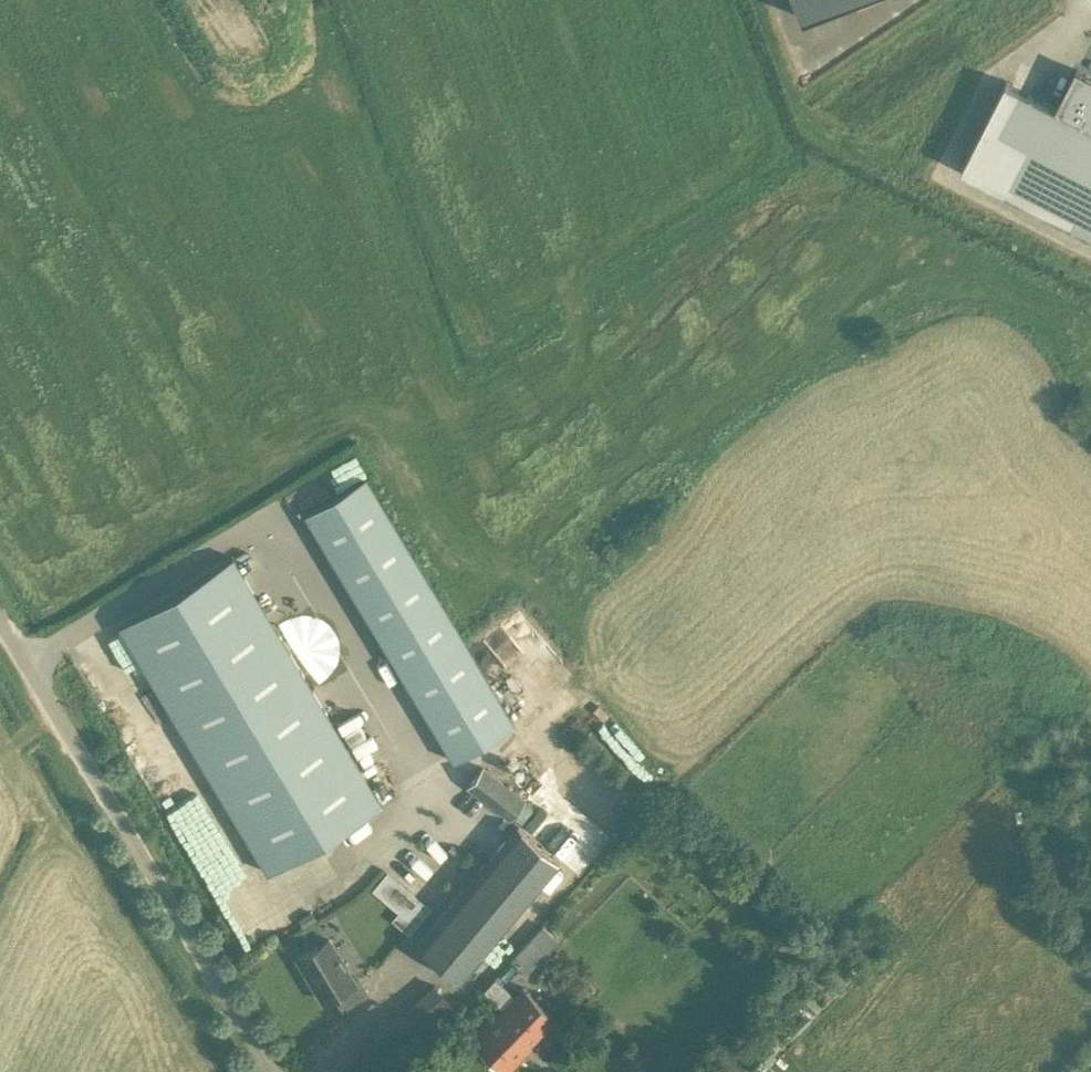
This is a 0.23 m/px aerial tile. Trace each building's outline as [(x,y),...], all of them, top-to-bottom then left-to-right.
[(798,16),(839,0),(792,0),(798,16)] [(1058,106),(1007,80),(962,168),(1090,233),(1090,75),(1077,68),(1058,106)] [(303,512),(452,758),(512,722),(364,476),(303,512)] [(118,624),(266,871),(380,803),(232,556),(118,624)] [(524,801),(483,766),(466,785),(507,820),(524,801)] [(517,825),(478,871),(416,944),(457,980),(559,861),(517,825)] [(727,870),(712,885),(721,894),(736,878),(727,870)] [(387,872),(373,889),(413,923),(427,907),(387,872)] [(312,911),(299,919),(303,926),(316,918),(312,911)] [(509,956),(525,971),(557,936),(541,921),(509,956)] [(333,993),(342,1007),(367,992),(358,977),(353,980),(327,938),(297,956),(323,1000),(333,993)] [(494,976),(482,988),(496,1001),(502,1007),(497,1012),(528,1044),(554,1017),(522,986),(514,995),(494,976)] [(457,1011),(433,983),(363,1044),(376,1060),(386,1071),(387,1071),(457,1011)] [(812,1013),(819,1005),(807,994),(801,1002),(812,1013)] [(528,1044),(497,1012),(496,1013),(494,1011),(468,1038),(503,1071),(505,1071),(530,1046),(528,1044)] [(768,1064),(776,1056),(770,1050),(762,1059),(768,1064)]
